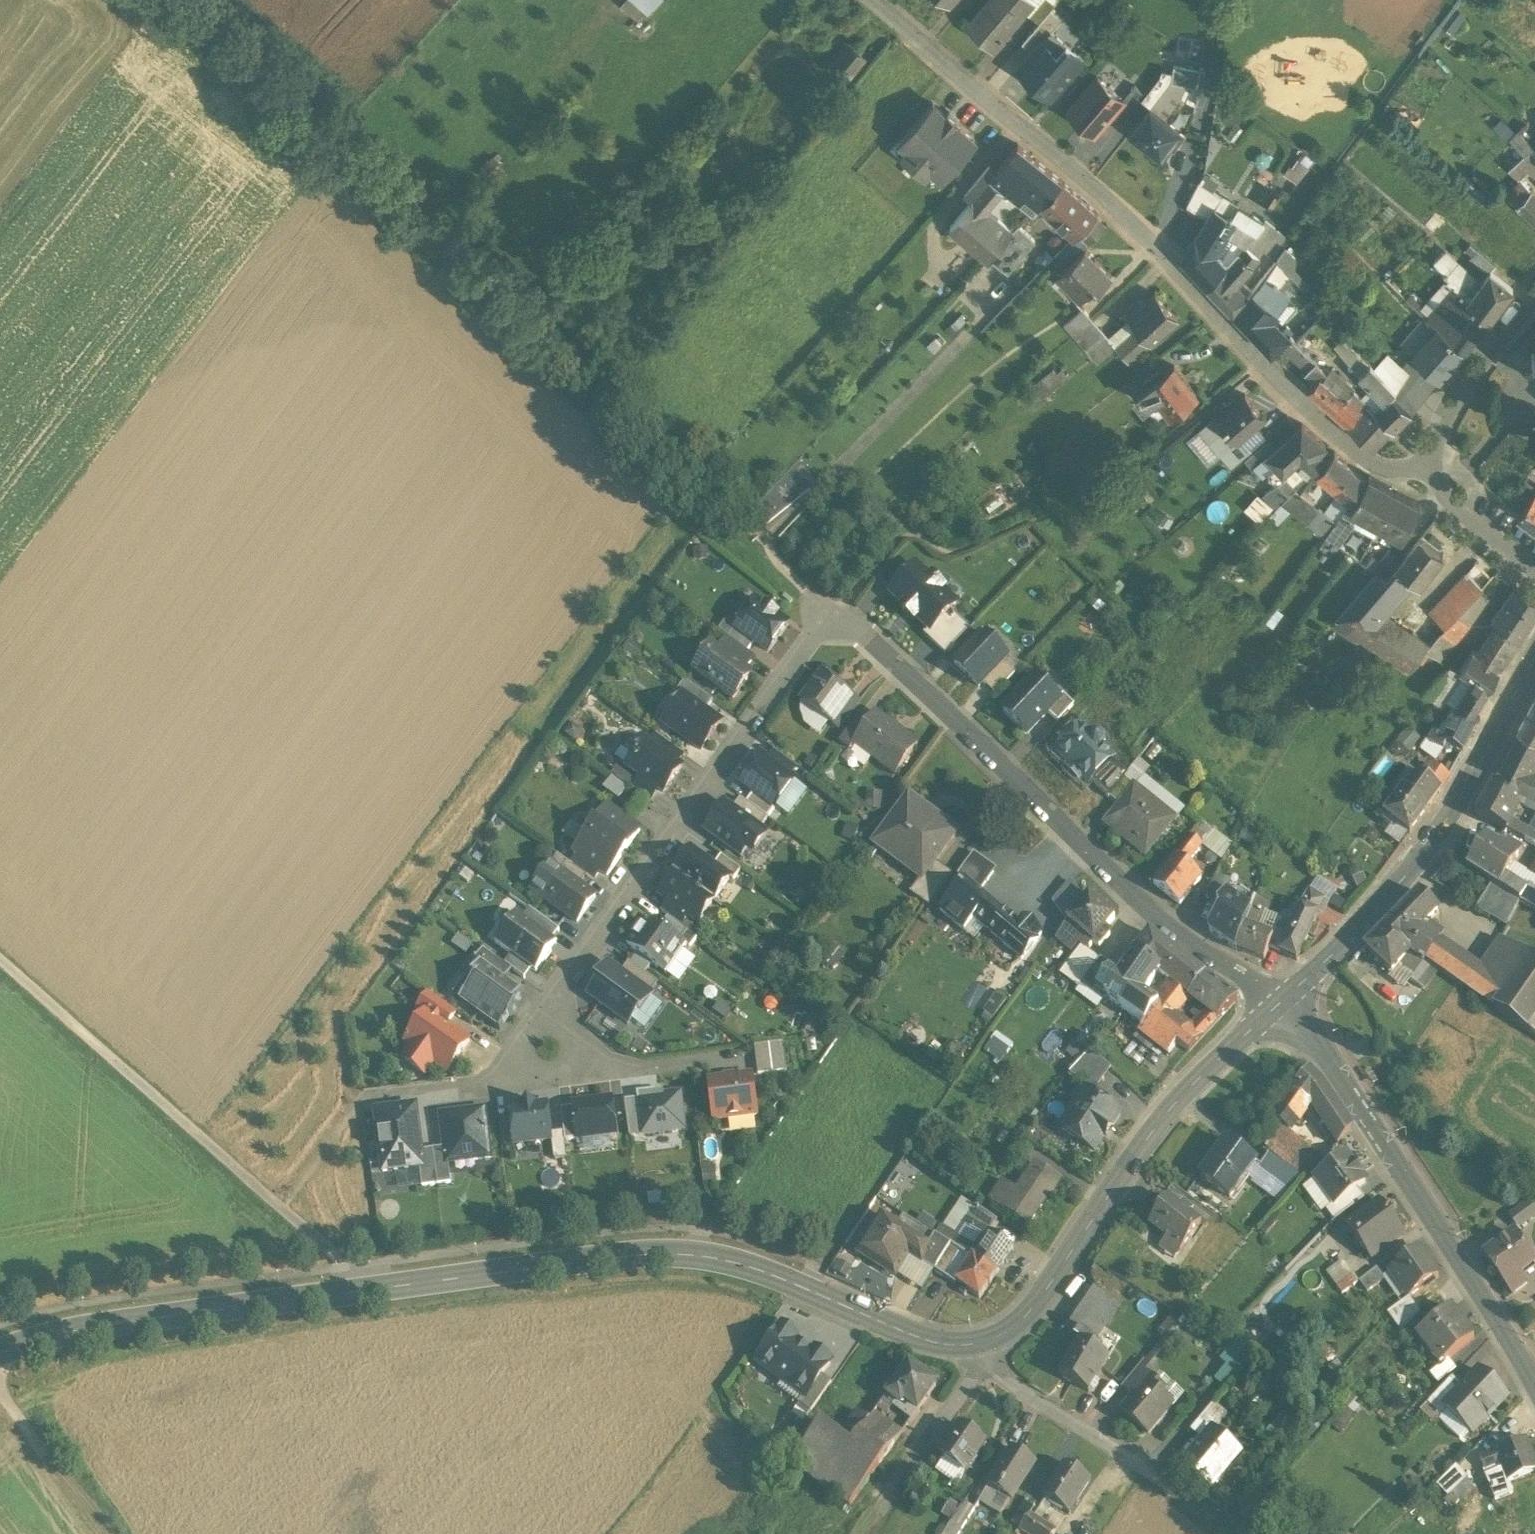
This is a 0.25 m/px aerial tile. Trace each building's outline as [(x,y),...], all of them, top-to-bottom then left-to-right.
[(649,14),(662,0),(633,0),(649,14)] [(967,27),(993,49),(1035,0),(991,0),(967,27)] [(1029,15),(1039,23),(1053,7),(1055,5),(1049,0),(1042,0),(1029,15)] [(1039,23),(1022,44),(1032,53),(1051,31),(1052,31),(1064,17),(1053,7),(1039,23)] [(1032,53),(1018,69),(1049,97),(1083,58),(1052,31),(1051,31),(1032,53)] [(863,61),(849,49),(837,63),(843,68),(852,75),(863,61)] [(1205,73),(1174,67),(1170,82),(1171,82),(1171,83),(1187,86),(1202,89),(1205,73)] [(1123,99),(1098,78),(1068,113),(1094,135),(1112,114),(1124,100),(1123,99)] [(1171,83),(1151,107),(1165,118),(1179,100),(1187,86),(1171,83)] [(1145,95),(1134,86),(1123,99),(1124,100),(1112,114),(1123,123),(1145,95)] [(932,105),(899,142),(909,150),(902,158),(924,177),(931,170),(938,176),(950,163),(956,168),(977,144),(956,126),(959,123),(948,113),(945,117),(932,105)] [(1165,118),(1151,107),(1131,132),(1135,135),(1135,139),(1141,144),(1145,143),(1161,155),(1168,146),(1174,149),(1185,134),(1165,118)] [(990,167),(965,197),(971,202),(985,215),(987,212),(1009,186),(1019,194),(1027,185),(1046,200),(1063,182),(1018,146),(996,172),(990,167)] [(1534,147),(1520,161),(1532,174),(1534,172),(1534,148),(1534,147)] [(1288,172),(1300,183),(1317,163),(1305,153),(1288,172)] [(1523,182),(1532,174),(1520,161),(1511,170),(1520,179),(1523,182)] [(1223,181),(1207,173),(1187,207),(1207,220),(1215,208),(1222,198),(1215,195),(1223,181)] [(1520,179),(1517,183),(1520,185),(1509,197),(1534,222),(1534,193),(1523,182),(1520,179)] [(1046,200),(1039,209),(1043,213),(1045,210),(1074,238),(1079,234),(1095,218),(1098,215),(1063,182),(1046,200)] [(1253,216),(1222,198),(1215,208),(1245,227),(1253,216)] [(987,212),(985,215),(971,202),(950,228),(989,260),(1012,232),(1015,230),(1010,226),(1008,229),(987,212)] [(1207,220),(1182,259),(1207,287),(1227,265),(1215,255),(1228,234),(1237,240),(1245,227),(1215,208),(1207,220)] [(1447,219),(1437,211),(1425,224),(1435,232),(1447,219)] [(1245,227),(1237,240),(1245,246),(1250,241),(1264,223),(1253,216),(1245,227)] [(1095,218),(1079,234),(1089,244),(1105,227),(1095,218)] [(1264,223),(1250,241),(1262,253),(1264,251),(1272,258),(1286,239),(1265,222),(1264,223)] [(1015,230),(1012,232),(989,260),(1008,275),(1036,243),(1019,226),(1015,230)] [(1227,265),(1207,287),(1234,315),(1247,299),(1238,289),(1242,285),(1238,281),(1262,253),(1250,241),(1245,246),(1227,265)] [(1481,251),(1471,242),(1466,248),(1472,253),(1472,254),(1475,257),(1481,251)] [(1085,250),(1057,277),(1080,301),(1093,288),(1095,290),(1110,276),(1085,250)] [(1475,281),(1442,251),(1434,258),(1449,276),(1447,277),(1455,285),(1469,297),(1470,297),(1479,285),(1475,281)] [(1495,264),(1481,251),(1475,257),(1473,259),(1489,271),(1491,269),(1495,264)] [(1277,260),(1252,293),(1274,314),(1299,285),(1277,260)] [(884,268),(874,279),(883,289),(894,278),(884,268)] [(1479,285),(1470,297),(1490,316),(1513,286),(1491,269),(1489,271),(1479,285)] [(1455,285),(1427,317),(1435,325),(1437,322),(1465,348),(1490,316),(1470,297),(1469,297),(1455,285)] [(1274,314),(1252,293),(1247,299),(1234,315),(1272,355),(1281,346),(1288,339),(1269,320),(1274,314)] [(1139,301),(1125,314),(1131,320),(1110,339),(1109,340),(1110,340),(1130,363),(1177,322),(1155,296),(1143,306),(1139,301)] [(1083,309),(1064,326),(1074,336),(1092,320),(1083,309)] [(1092,320),(1074,336),(1092,356),(1110,340),(1109,340),(1110,339),(1092,320)] [(1410,368),(1393,387),(1395,389),(1394,391),(1412,409),(1465,348),(1437,322),(1435,325),(1402,362),(1410,368)] [(1297,326),(1288,334),(1290,336),(1296,342),(1304,333),(1297,326)] [(1296,342),(1290,336),(1288,339),(1281,346),(1307,370),(1316,361),(1296,342)] [(1412,409),(1394,391),(1395,389),(1393,387),(1361,353),(1351,363),(1374,388),(1384,398),(1376,407),(1395,425),(1412,409)] [(1346,396),(1322,376),(1327,371),(1317,360),(1316,361),(1307,370),(1306,372),(1316,381),(1309,389),(1347,424),(1369,401),(1365,398),(1354,388),(1346,396)] [(1354,388),(1331,367),(1327,371),(1322,376),(1346,396),(1354,388)] [(1174,368),(1137,396),(1144,406),(1156,396),(1171,415),(1196,396),(1174,368)] [(1053,371),(1032,388),(1041,400),(1062,383),(1053,371)] [(1374,388),(1365,398),(1369,401),(1376,407),(1384,398),(1374,388)] [(1246,395),(1238,402),(1234,397),(1228,402),(1232,407),(1218,419),(1219,420),(1214,425),(1220,432),(1210,441),(1221,455),(1265,418),(1246,395)] [(1376,407),(1369,401),(1347,424),(1373,448),(1395,425),(1376,407)] [(1288,417),(1266,435),(1275,445),(1297,427),(1288,417)] [(1297,427),(1268,454),(1278,466),(1269,474),(1278,483),(1286,476),(1283,473),(1301,456),(1318,471),(1327,460),(1318,452),(1326,444),(1301,423),(1297,427)] [(1065,450),(1077,454),(1081,440),(1069,436),(1065,450)] [(1318,471),(1317,472),(1336,488),(1350,499),(1354,493),(1356,494),(1366,479),(1334,452),(1327,460),(1318,471)] [(1369,474),(1352,508),(1379,523),(1397,490),(1369,474)] [(1278,483),(1266,495),(1278,505),(1281,502),(1295,488),(1293,485),(1286,476),(1278,483)] [(1302,476),(1293,485),(1295,488),(1300,492),(1309,482),(1302,476)] [(1300,492),(1295,488),(1281,502),(1303,519),(1315,503),(1300,492)] [(1350,499),(1336,488),(1321,509),(1336,520),(1350,499)] [(1422,503),(1397,490),(1379,523),(1403,536),(1422,503)] [(1519,512),(1527,519),(1534,524),(1534,490),(1519,512)] [(1342,513),(1327,535),(1340,543),(1355,522),(1342,513)] [(1403,557),(1396,566),(1411,578),(1419,585),(1427,575),(1431,578),(1438,569),(1434,566),(1443,555),(1420,536),(1403,557)] [(1390,548),(1381,561),(1373,555),(1366,564),(1377,573),(1378,571),(1387,577),(1396,566),(1403,557),(1390,548)] [(1492,578),(1476,562),(1466,572),(1468,574),(1482,588),(1492,578)] [(1411,578),(1396,566),(1387,577),(1402,590),(1411,578)] [(930,580),(916,567),(891,593),(905,607),(902,609),(913,620),(916,617),(928,629),(931,631),(950,611),(956,605),(941,591),(944,588),(932,578),(930,580)] [(1387,577),(1378,571),(1377,573),(1339,617),(1335,621),(1349,630),(1385,612),(1402,590),(1387,577)] [(1468,574),(1439,605),(1440,605),(1454,618),(1458,614),(1480,591),(1482,588),(1468,574)] [(782,583),(775,591),(787,602),(794,594),(782,583)] [(1517,587),(1493,623),(1499,627),(1518,641),(1534,614),(1534,600),(1517,587)] [(1480,591),(1458,614),(1469,624),(1487,598),(1480,591)] [(755,601),(736,628),(755,642),(768,652),(788,624),(755,601)] [(1454,618),(1440,605),(1432,614),(1445,626),(1454,618)] [(950,611),(931,631),(928,629),(923,634),(945,655),(969,629),(950,611)] [(1385,612),(1349,630),(1408,670),(1425,649),(1429,644),(1385,612)] [(1445,626),(1441,630),(1453,642),(1469,624),(1458,614),(1454,618),(1445,626)] [(747,652),(755,642),(736,628),(725,621),(718,631),(728,638),(747,652)] [(1518,641),(1499,627),(1480,654),(1500,669),(1518,641)] [(1429,644),(1425,649),(1439,658),(1453,642),(1441,630),(1429,644)] [(982,633),(954,663),(979,686),(982,683),(1007,657),(982,633)] [(747,652),(728,638),(719,651),(745,670),(754,657),(747,652)] [(719,651),(712,646),(694,670),(733,698),(751,674),(745,670),(719,651)] [(1480,654),(1473,649),(1459,670),(1465,673),(1474,679),(1457,707),(1472,714),(1500,669),(1480,654)] [(1007,657),(982,683),(995,695),(1020,669),(1007,657)] [(1450,666),(1440,674),(1424,691),(1442,708),(1465,673),(1459,670),(1458,672),(1450,666)] [(849,694),(821,674),(802,701),(829,721),(849,694)] [(1035,676),(1003,709),(1028,733),(1047,712),(1060,699),(1059,699),(1035,676)] [(713,701),(684,681),(676,692),(682,697),(683,696),(705,712),(713,701)] [(849,694),(829,721),(839,729),(859,702),(849,694)] [(1063,694),(1059,699),(1060,699),(1047,712),(1057,722),(1074,705),(1063,694)] [(705,712),(683,696),(682,697),(671,712),(675,714),(667,726),(701,750),(720,723),(705,712)] [(1531,710),(1520,731),(1534,740),(1534,703),(1531,710)] [(1457,707),(1455,706),(1429,741),(1434,744),(1444,751),(1447,747),(1463,753),(1481,718),(1472,714),(1457,707)] [(917,745),(875,714),(868,723),(869,724),(854,744),(895,774),(917,745)] [(858,716),(839,743),(849,750),(854,744),(869,724),(868,723),(858,716)] [(1065,746),(1059,753),(1088,781),(1089,780),(1111,758),(1103,749),(1105,747),(1105,740),(1100,735),(1093,735),(1091,738),(1082,729),(1077,735),(1069,728),(1058,739),(1065,746)] [(1406,731),(1396,742),(1409,753),(1419,742),(1406,731)] [(1520,731),(1497,775),(1528,790),(1534,794),(1534,740),(1520,731)] [(685,755),(657,734),(649,745),(678,765),(685,755)] [(1427,739),(1422,747),(1428,752),(1434,744),(1429,741),(1427,739)] [(1156,741),(1124,780),(1134,789),(1174,820),(1186,805),(1148,774),(1167,751),(1156,741)] [(649,745),(645,742),(627,766),(641,776),(659,789),(663,792),(681,768),(678,765),(649,745)] [(769,761),(790,777),(797,767),(776,752),(769,761)] [(759,755),(739,782),(754,793),(775,808),(795,780),(790,777),(769,761),(759,755)] [(1128,774),(1111,758),(1089,780),(1108,799),(1128,774)] [(1449,780),(1432,767),(1424,777),(1442,790),(1446,785),(1449,780)] [(1424,777),(1421,775),(1407,794),(1395,785),(1377,809),(1388,817),(1384,822),(1392,828),(1383,839),(1399,851),(1442,790),(1424,777)] [(1528,790),(1497,775),(1476,815),(1507,831),(1510,825),(1528,790)] [(659,789),(641,776),(634,787),(651,799),(659,789)] [(1124,780),(1109,800),(1119,807),(1134,789),(1124,780)] [(1119,807),(1105,825),(1144,857),(1174,820),(1134,789),(1119,807)] [(768,818),(775,808),(754,793),(747,803),(768,818)] [(956,832),(909,797),(874,844),(920,879),(922,879),(934,863),(956,832)] [(769,839),(720,806),(703,835),(751,867),(769,839)] [(607,807),(574,853),(577,855),(601,872),(607,876),(640,830),(607,807)] [(1524,840),(1534,846),(1534,819),(1529,831),(1524,840)] [(1202,825),(1175,859),(1186,868),(1204,845),(1213,834),(1202,825)] [(1514,827),(1510,825),(1507,831),(1524,840),(1529,831),(1520,826),(1514,827)] [(1218,829),(1213,834),(1204,845),(1222,860),(1235,844),(1218,829)] [(1502,840),(1499,845),(1486,837),(1467,867),(1493,884),(1499,888),(1506,878),(1522,852),(1502,840)] [(714,866),(691,849),(675,872),(714,900),(730,878),(730,877),(714,866)] [(996,870),(974,853),(957,875),(964,881),(965,880),(980,892),(996,870)] [(570,864),(557,855),(550,865),(579,886),(586,876),(570,864)] [(601,872),(577,855),(570,864),(586,876),(594,881),(601,872)] [(740,870),(721,856),(714,866),(730,877),(730,878),(733,880),(740,870)] [(1175,859),(1175,858),(1153,884),(1179,905),(1201,879),(1186,868),(1175,859)] [(934,863),(922,879),(920,879),(910,893),(928,906),(950,875),(934,863)] [(579,886),(550,865),(532,890),(577,922),(595,897),(579,886)] [(714,900),(675,872),(659,894),(669,901),(672,903),(689,914),(688,915),(698,922),(714,900)] [(1337,883),(1321,873),(1300,905),(1319,913),(1337,883)] [(1526,891),(1506,878),(1499,888),(1520,901),(1526,891)] [(980,892),(965,880),(964,881),(940,910),(964,931),(974,920),(985,929),(1001,910),(980,892)] [(1499,888),(1493,884),(1481,902),(1479,906),(1477,909),(1506,927),(1520,901),(1499,888)] [(1420,891),(1381,931),(1424,963),(1427,960),(1439,943),(1419,929),(1438,907),(1420,891)] [(1526,891),(1520,901),(1534,909),(1534,896),(1526,891)] [(1250,910),(1225,893),(1217,905),(1219,911),(1209,926),(1210,931),(1235,949),(1244,925),(1250,910)] [(1088,896),(1067,922),(1093,943),(1094,944),(1099,948),(1110,935),(1104,930),(1114,918),(1088,896)] [(1250,910),(1244,925),(1254,929),(1255,926),(1257,927),(1266,903),(1255,898),(1250,910)] [(1481,902),(1475,899),(1471,906),(1477,909),(1479,906),(1481,902)] [(672,903),(669,901),(661,911),(667,916),(681,925),(688,915),(689,914),(672,903)] [(1292,924),(1279,952),(1296,959),(1308,935),(1313,938),(1319,927),(1313,924),(1319,913),(1300,905),(1292,924)] [(559,930),(530,909),(523,919),(552,940),(559,930)] [(1023,928),(1001,910),(985,929),(1021,960),(1037,941),(1037,940),(1041,934),(1028,923),(1023,928)] [(523,919),(516,914),(495,943),(512,955),(531,969),(536,972),(557,943),(523,919)] [(681,925),(667,916),(661,926),(686,945),(690,947),(697,937),(681,925)] [(661,926),(648,917),(627,946),(665,974),(686,945),(661,926)] [(1292,924),(1279,919),(1271,937),(1272,937),(1269,947),(1279,952),(1292,924)] [(1093,943),(1067,922),(1057,938),(1071,950),(1080,939),(1089,947),(1093,943)] [(1254,929),(1244,925),(1235,949),(1263,961),(1269,947),(1272,937),(1271,937),(1254,929)] [(1381,931),(1380,931),(1365,947),(1392,974),(1398,966),(1413,977),(1424,963),(1381,931)] [(1205,975),(1149,933),(1122,971),(1104,995),(1144,1023),(1158,1004),(1142,993),(1158,971),(1174,982),(1158,1004),(1173,1016),(1176,1013),(1179,1009),(1190,994),(1191,995),(1205,975)] [(1500,941),(1479,971),(1507,990),(1530,957),(1500,941)] [(1479,971),(1439,943),(1427,960),(1440,970),(1494,1008),(1507,990),(1479,971)] [(1082,947),(1061,974),(1079,987),(1084,980),(1099,960),(1082,947)] [(505,965),(483,949),(475,960),(479,964),(480,962),(505,980),(512,970),(505,965)] [(531,969),(512,955),(505,965),(512,970),(524,979),(531,969)] [(1084,980),(1104,995),(1122,971),(1103,956),(1099,960),(1084,980)] [(1494,1008),(1527,1031),(1534,1019),(1534,959),(1530,957),(1507,990),(1494,1008)] [(1424,963),(1413,977),(1426,988),(1440,970),(1427,960),(1424,963)] [(505,980),(480,962),(479,964),(470,977),(474,980),(460,999),(459,1001),(500,1030),(516,1007),(512,1004),(521,992),(505,980)] [(655,1001),(608,966),(585,998),(632,1035),(655,1001)] [(1237,999),(1205,975),(1191,995),(1210,1011),(1194,1028),(1203,1036),(1237,999)] [(456,1013),(428,993),(416,1010),(425,1016),(428,1012),(447,1025),(456,1013)] [(1158,1004),(1144,1023),(1140,1030),(1158,1044),(1168,1053),(1177,1042),(1189,1051),(1203,1036),(1194,1028),(1179,1016),(1176,1013),(1173,1016),(1158,1004)] [(447,1025),(428,1012),(425,1016),(406,1042),(413,1047),(404,1060),(424,1075),(433,1062),(447,1072),(469,1041),(447,1025)] [(804,1013),(799,1026),(813,1031),(817,1018),(804,1013)] [(1527,1031),(1534,1037),(1534,1019),(1527,1031)] [(1158,1044),(1140,1030),(1131,1040),(1150,1055),(1158,1044)] [(1065,1050),(1079,1063),(1090,1051),(1077,1038),(1065,1050)] [(754,1046),(758,1075),(787,1071),(783,1042),(754,1046)] [(1079,1063),(1068,1075),(1095,1092),(1110,1069),(1090,1051),(1079,1063)] [(1296,1085),(1270,1119),(1281,1127),(1287,1132),(1313,1098),(1321,1108),(1330,1096),(1323,1085),(1308,1070),(1295,1085),(1296,1085)] [(752,1075),(709,1080),(713,1120),(757,1115),(752,1075)] [(636,1093),(637,1099),(641,1134),(685,1128),(681,1094),(663,1096),(662,1090),(636,1093)] [(1074,1103),(1076,1108),(1061,1130),(1095,1152),(1119,1114),(1086,1093),(1084,1096),(1078,1097),(1074,1103)] [(1321,1108),(1316,1113),(1326,1127),(1341,1112),(1330,1096),(1321,1108)] [(572,1103),(573,1107),(577,1139),(616,1134),(612,1098),(572,1103)] [(628,1135),(641,1134),(637,1099),(624,1101),(628,1135)] [(521,1107),(509,1109),(513,1145),(551,1140),(552,1140),(551,1133),(547,1104),(535,1106),(534,1103),(521,1104),(521,1107)] [(416,1107),(376,1112),(383,1172),(420,1167),(423,1166),(421,1151),(416,1107)] [(561,1109),(563,1132),(565,1141),(577,1139),(573,1107),(561,1109)] [(485,1110),(438,1115),(444,1170),(492,1164),(485,1110)] [(1341,1112),(1326,1127),(1338,1145),(1352,1128),(1341,1112)] [(1287,1132),(1281,1127),(1265,1150),(1269,1153),(1292,1171),(1310,1149),(1287,1132)] [(563,1132),(551,1133),(552,1140),(551,1140),(554,1160),(567,1158),(565,1141),(563,1132)] [(1226,1140),(1200,1176),(1229,1197),(1256,1161),(1226,1140)] [(421,1151),(423,1166),(420,1167),(422,1186),(437,1184),(433,1149),(421,1151)] [(1292,1171),(1269,1153),(1260,1166),(1289,1188),(1299,1177),(1292,1171)] [(1346,1157),(1316,1179),(1334,1204),(1335,1205),(1357,1188),(1365,1182),(1360,1175),(1359,1174),(1354,1168),(1355,1168),(1354,1167),(1346,1157)] [(1018,1191),(1012,1187),(999,1206),(1028,1225),(1049,1194),(1051,1196),(1061,1180),(1036,1164),(1018,1191)] [(1002,1180),(989,1199),(999,1206),(1012,1187),(1002,1180)] [(1357,1188),(1335,1205),(1334,1204),(1327,1208),(1335,1219),(1364,1198),(1357,1188)] [(1201,1223),(1168,1198),(1149,1225),(1167,1238),(1159,1248),(1174,1259),(1180,1253),(1201,1223)] [(1380,1202),(1347,1227),(1370,1259),(1403,1234),(1380,1202)] [(1508,1217),(1517,1229),(1534,1216),(1534,1210),(1528,1203),(1508,1217)] [(997,1219),(977,1205),(967,1220),(987,1233),(988,1232),(997,1219)] [(929,1244),(881,1215),(857,1253),(880,1267),(881,1267),(895,1276),(909,1255),(919,1262),(930,1245),(929,1244)] [(987,1233),(967,1220),(957,1235),(981,1251),(992,1235),(988,1232),(987,1233)] [(957,1235),(941,1225),(935,1235),(950,1245),(957,1235)] [(1515,1234),(1485,1255),(1504,1282),(1519,1271),(1534,1260),(1515,1234)] [(935,1235),(929,1244),(930,1245),(919,1262),(933,1271),(936,1267),(950,1245),(935,1235)] [(981,1251),(957,1235),(950,1245),(966,1255),(971,1258),(972,1257),(975,1259),(981,1251)] [(981,1251),(975,1259),(995,1273),(1012,1248),(992,1235),(981,1251)] [(950,1245),(936,1267),(951,1277),(966,1255),(950,1245)] [(1419,1250),(1390,1271),(1409,1297),(1438,1276),(1419,1250)] [(971,1258),(956,1280),(979,1297),(995,1273),(975,1259),(972,1257),(971,1258)] [(851,1266),(834,1258),(829,1270),(846,1277),(851,1266)] [(1376,1269),(1359,1281),(1367,1292),(1383,1279),(1376,1269)] [(1519,1271),(1504,1282),(1513,1293),(1527,1283),(1519,1271)] [(1353,1273),(1336,1285),(1342,1294),(1359,1281),(1353,1273)] [(1094,1287),(1064,1329),(1079,1340),(1080,1340),(1090,1346),(1119,1305),(1094,1287)] [(1451,1308),(1416,1335),(1440,1364),(1448,1358),(1474,1337),(1451,1308)] [(797,1337),(781,1327),(759,1359),(766,1364),(764,1366),(765,1370),(772,1375),(776,1374),(777,1372),(806,1393),(807,1393),(821,1374),(830,1361),(815,1350),(812,1353),(795,1341),(797,1337)] [(1170,1339),(1151,1357),(1157,1363),(1176,1345),(1170,1339)] [(1090,1346),(1080,1340),(1079,1340),(1059,1374),(1088,1392),(1109,1357),(1090,1346)] [(1136,1354),(1121,1371),(1129,1378),(1144,1361),(1136,1354)] [(1440,1364),(1430,1372),(1438,1381),(1456,1367),(1448,1358),(1440,1364)] [(1143,1363),(1130,1378),(1123,1386),(1135,1397),(1150,1379),(1151,1379),(1156,1374),(1143,1363)] [(922,1373),(908,1364),(887,1394),(895,1400),(899,1403),(896,1407),(911,1418),(936,1384),(935,1383),(935,1382),(934,1377),(927,1373),(922,1373)] [(1462,1386),(1444,1404),(1449,1409),(1442,1417),(1466,1440),(1506,1397),(1477,1369),(1462,1386)] [(821,1374),(807,1393),(806,1393),(799,1403),(810,1410),(831,1381),(821,1374)] [(1452,1376),(1427,1403),(1442,1417),(1449,1409),(1444,1404),(1462,1386),(1452,1376)] [(1135,1397),(1123,1411),(1148,1433),(1172,1406),(1159,1395),(1164,1390),(1151,1379),(1150,1379),(1135,1397)] [(887,1394),(876,1408),(881,1412),(884,1408),(887,1410),(895,1400),(887,1394)] [(1213,1403),(1190,1430),(1202,1441),(1210,1432),(1211,1433),(1226,1414),(1213,1403)] [(874,1412),(869,1418),(858,1411),(841,1435),(821,1421),(791,1463),(805,1473),(820,1483),(849,1504),(902,1432),(874,1412)] [(985,1444),(958,1425),(939,1453),(945,1458),(965,1472),(966,1472),(985,1444)] [(1202,1441),(1184,1462),(1212,1486),(1238,1455),(1211,1433),(1210,1432),(1202,1441)] [(1512,1445),(1510,1440),(1502,1443),(1504,1448),(1480,1458),(1484,1469),(1483,1470),(1495,1499),(1513,1493),(1508,1481),(1534,1470),(1534,1461),(1526,1439),(1512,1445)] [(1012,1448),(988,1485),(1010,1499),(1034,1462),(1012,1448)] [(965,1472),(945,1458),(937,1469),(957,1483),(965,1472)] [(1065,1463),(1044,1495),(1069,1511),(1090,1479),(1065,1463)] [(1460,1465),(1439,1486),(1453,1508),(1461,1497),(1464,1500),(1479,1487),(1460,1465)] [(820,1483),(805,1473),(800,1481),(814,1491),(820,1483)] [(1010,1499),(988,1485),(979,1500),(1001,1514),(1010,1499)] [(943,1516),(952,1521),(962,1505),(953,1500),(943,1516)] [(974,1509),(963,1502),(962,1505),(952,1521),(963,1527),(974,1509)] [(1030,1515),(1021,1529),(1028,1533),(1054,1533),(1055,1531),(1030,1515)] [(952,1521),(944,1533),(958,1533),(963,1527),(952,1521)]
